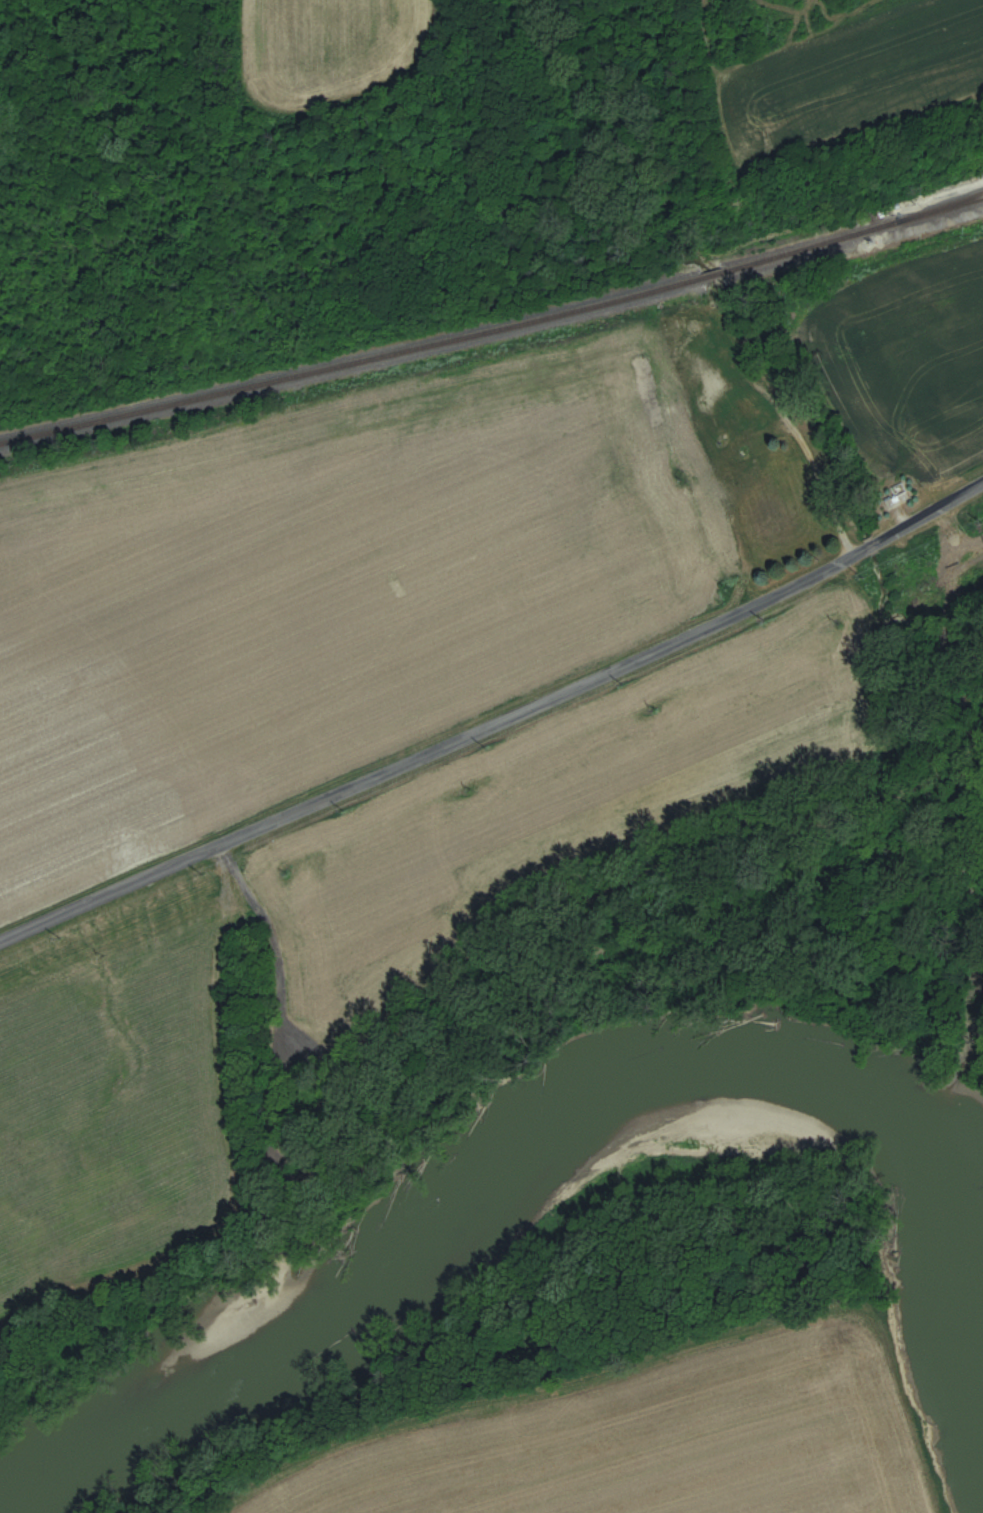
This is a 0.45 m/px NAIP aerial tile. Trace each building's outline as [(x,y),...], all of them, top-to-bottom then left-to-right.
[(687,448),(674,453),(680,469),(693,464),(687,448)]
